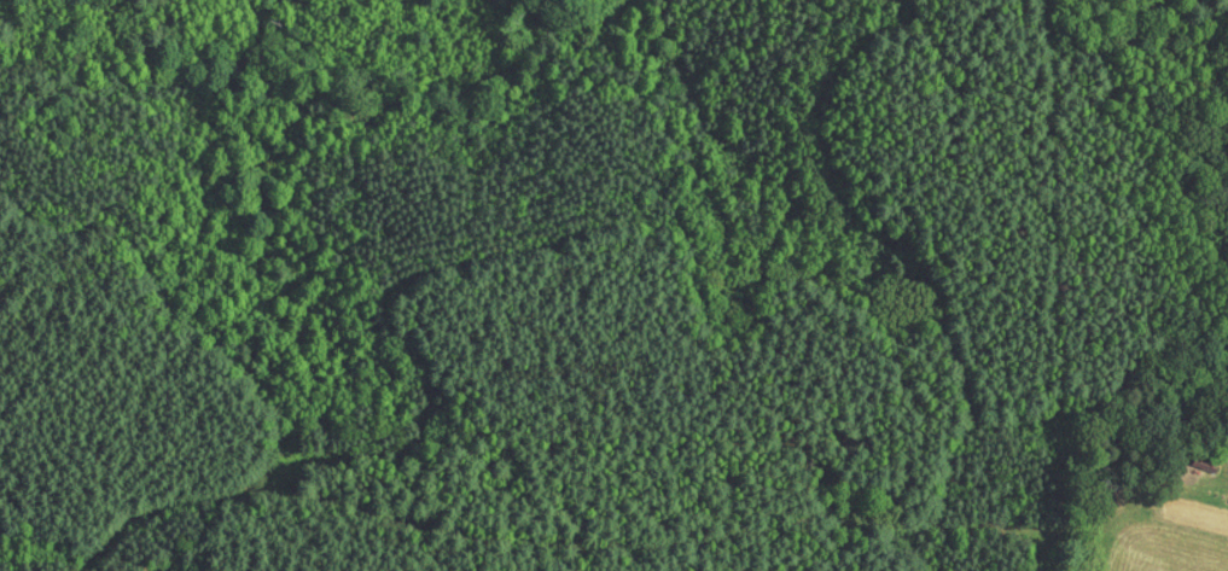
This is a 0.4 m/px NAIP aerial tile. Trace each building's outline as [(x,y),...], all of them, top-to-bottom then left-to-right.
[(1176,456),(1199,466),(1203,455),(1180,446),(1176,456)]
